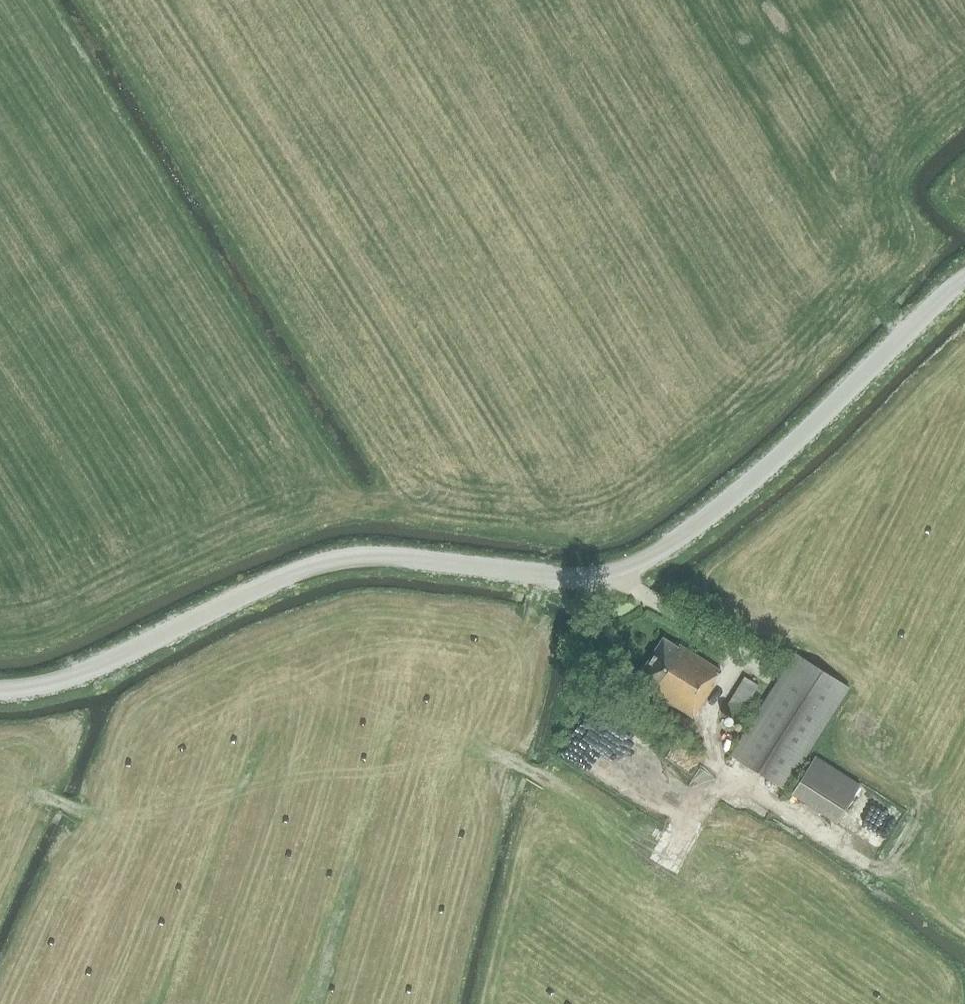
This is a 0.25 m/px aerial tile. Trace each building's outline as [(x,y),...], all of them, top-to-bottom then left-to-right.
[(637,678),(635,681),(693,717),(712,686),(710,685),(719,670),(679,644),(677,646),(662,637),(637,678)] [(730,754),(784,789),(849,687),(795,653),(737,744),(730,754)] [(743,676),(723,710),(737,719),(758,685),(743,676)] [(664,720),(681,730),(684,732),(691,721),(671,709),(664,720)] [(791,794),(836,822),(860,784),(815,756),(791,794)] [(874,804),(861,833),(887,846),(901,817),(874,804)]
